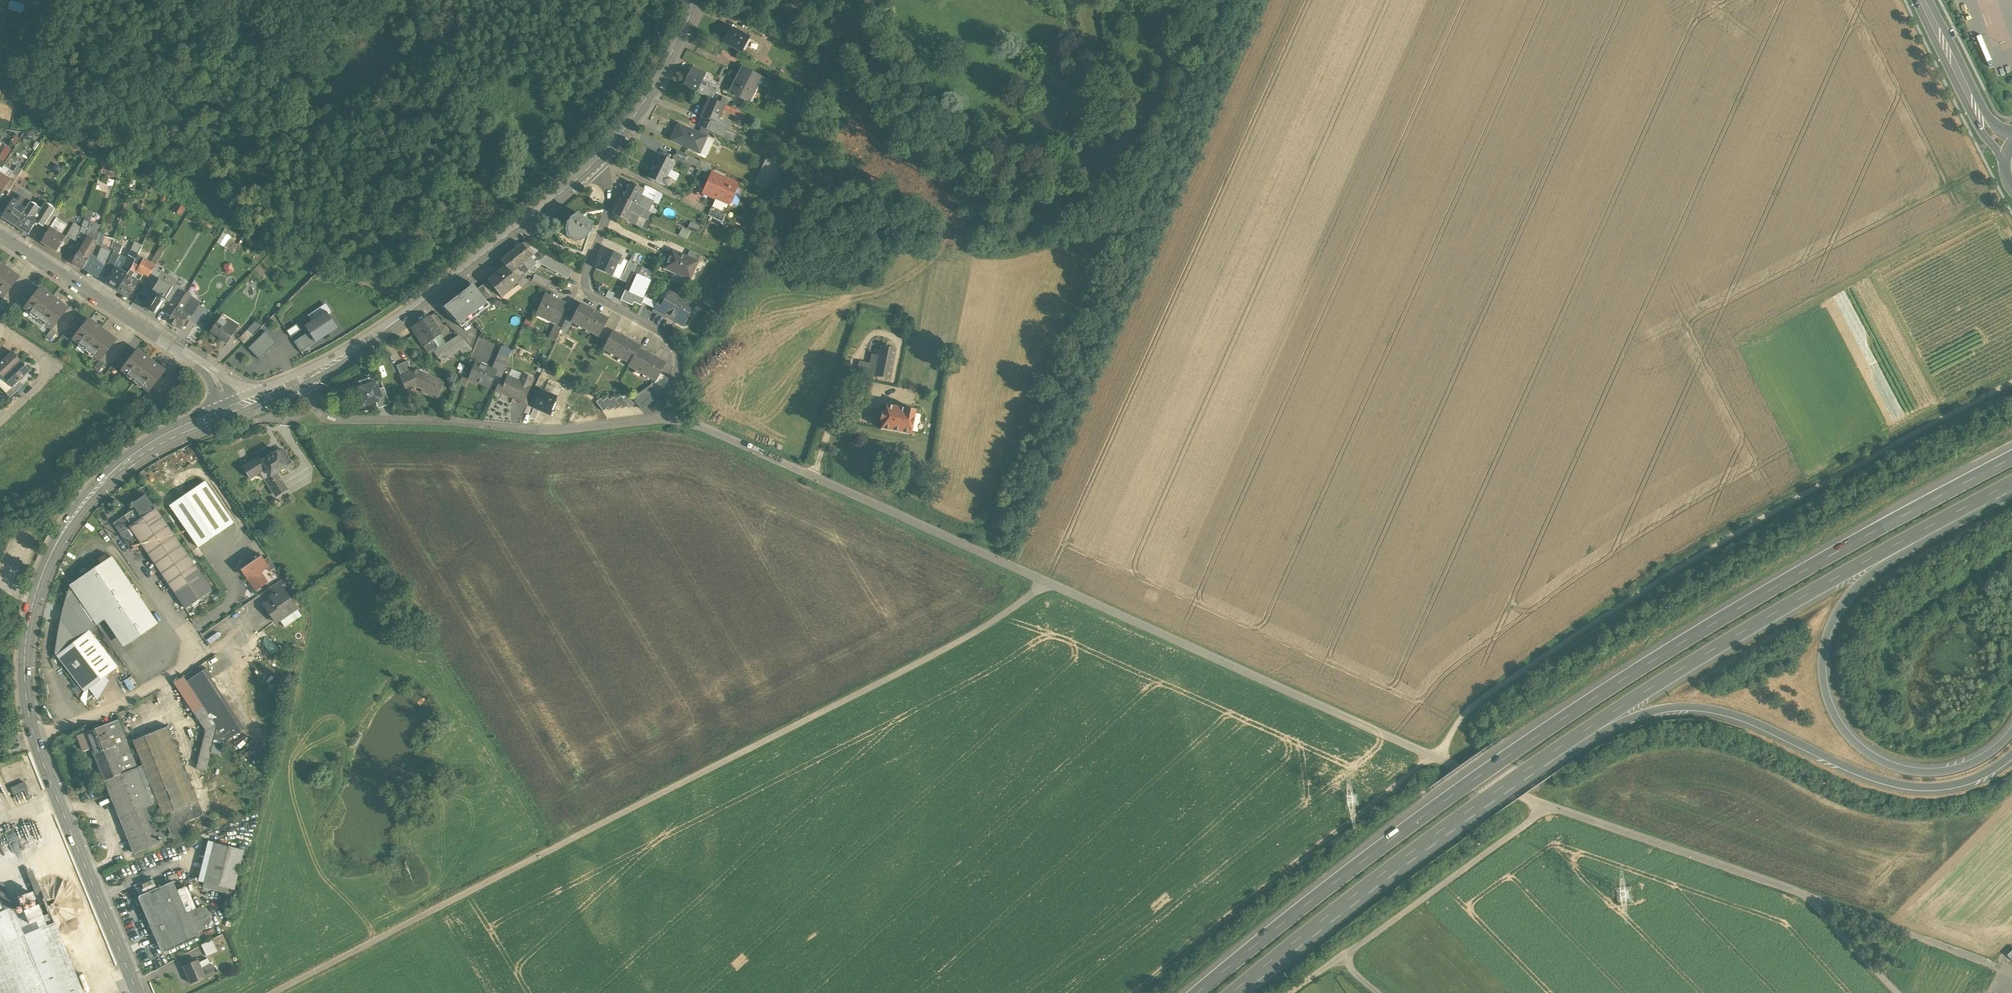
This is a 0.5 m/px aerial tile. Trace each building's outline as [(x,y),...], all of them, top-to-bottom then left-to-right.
[(731,28),(723,42),(741,51),(749,37),(731,28)] [(705,74),(692,68),(684,86),(697,92),(699,87),(705,74)] [(743,68),(730,94),(748,102),(760,77),(743,68)] [(719,96),(699,87),(697,92),(696,93),(708,98),(716,102),(719,96)] [(716,102),(708,98),(700,117),(705,119),(718,125),(720,121),(718,120),(723,109),(725,109),(727,106),(716,102)] [(749,116),(727,106),(725,109),(724,111),(746,121),(749,116)] [(718,125),(705,119),(701,127),(709,131),(715,134),(719,125),(718,125)] [(701,127),(698,133),(678,124),(671,140),(688,148),(688,147),(707,155),(714,140),(707,137),(709,131),(701,127)] [(737,143),(740,136),(726,131),(724,139),(737,143)] [(688,156),(676,150),(673,156),(686,162),(688,156)] [(674,162),(659,154),(648,177),(663,185),(663,184),(667,185),(671,178),(667,176),(674,162)] [(766,158),(754,184),(755,185),(763,188),(763,189),(764,189),(772,193),(773,193),(774,192),(773,192),(785,167),(786,167),(766,158)] [(17,167),(13,173),(18,177),(22,170),(17,167)] [(117,173),(105,169),(103,174),(115,178),(117,173)] [(13,173),(9,180),(4,189),(9,192),(18,177),(13,173)] [(723,180),(711,175),(712,173),(711,173),(702,193),(715,199),(715,198),(730,205),(739,185),(724,178),(723,180)] [(0,174),(0,194),(4,189),(9,180),(0,174)] [(643,189),(629,182),(630,182),(629,181),(621,197),(635,204),(636,205),(641,195),(643,191),(644,189),(643,188),(643,189)] [(656,191),(645,185),(645,187),(644,189),(643,191),(641,195),(651,201),(656,191)] [(34,196),(26,192),(23,198),(30,202),(31,202),(34,196)] [(23,198),(16,194),(12,201),(17,204),(16,206),(25,211),(30,202),(23,198)] [(651,201),(641,195),(636,205),(644,209),(649,211),(652,205),(653,202),(651,201)] [(635,204),(621,197),(613,214),(627,221),(631,212),(635,204)] [(528,204),(525,200),(519,205),(523,209),(528,204)] [(6,210),(2,217),(16,226),(25,211),(16,206),(17,204),(12,201),(9,206),(6,210)] [(36,206),(30,202),(25,211),(31,215),(36,206)] [(40,208),(31,202),(30,202),(36,206),(31,215),(37,219),(36,222),(43,227),(52,213),(55,208),(46,203),(42,209),(40,208)] [(636,205),(635,204),(631,212),(637,215),(640,217),(644,209),(636,205)] [(649,211),(644,209),(640,217),(645,219),(649,212),(649,211)] [(725,215),(710,209),(707,215),(722,222),(725,215)] [(31,215),(25,211),(16,226),(28,234),(36,222),(37,219),(31,215)] [(637,215),(631,212),(627,221),(633,224),(637,215)] [(58,217),(52,213),(46,222),(52,226),(57,218),(58,217)] [(581,217),(578,214),(554,233),(565,247),(581,252),(591,224),(588,222),(590,220),(581,214),(581,217)] [(67,224),(57,218),(52,226),(51,228),(60,234),(67,224)] [(90,223),(84,221),(82,228),(81,228),(78,237),(83,241),(90,223)] [(101,226),(90,223),(83,241),(85,242),(88,238),(96,244),(100,229),(101,226)] [(81,228),(74,224),(67,235),(76,242),(78,237),(81,228)] [(51,228),(50,228),(41,242),(56,252),(65,237),(60,234),(51,228)] [(104,231),(100,229),(96,244),(94,249),(99,250),(104,231)] [(85,242),(80,250),(81,250),(73,263),(83,269),(91,255),(94,249),(96,244),(88,238),(85,242)] [(123,246),(113,241),(110,250),(113,251),(119,254),(123,246)] [(522,243),(531,255),(522,262),(529,271),(538,262),(546,255),(525,241),(522,243)] [(522,243),(512,252),(521,263),(522,262),(531,255),(522,243)] [(233,246),(231,244),(228,250),(233,253),(236,247),(233,246)] [(161,246),(151,263),(155,266),(166,249),(161,246)] [(621,255),(605,248),(602,256),(618,263),(620,256),(621,255)] [(139,253),(133,249),(129,256),(136,259),(138,256),(139,253)] [(687,256),(672,249),(664,269),(690,280),(698,261),(687,256)] [(113,251),(107,264),(108,265),(113,267),(119,254),(113,251)] [(700,256),(689,251),(687,256),(698,261),(700,256)] [(512,252),(501,260),(506,266),(511,272),(518,266),(521,263),(512,252)] [(97,258),(91,255),(83,269),(98,278),(103,269),(109,255),(103,253),(99,260),(97,258)] [(573,270),(546,255),(538,262),(568,279),(573,270)] [(136,259),(129,256),(126,263),(129,265),(133,266),(136,259)] [(144,259),(138,256),(136,259),(133,266),(130,270),(129,273),(127,275),(131,277),(135,270),(140,274),(141,273),(143,270),(145,271),(150,263),(143,259),(144,259)] [(618,263),(602,256),(596,269),(612,276),(615,269),(618,263)] [(529,271),(522,262),(521,263),(518,266),(525,274),(529,271)] [(621,281),(628,284),(633,274),(637,265),(629,262),(621,281)] [(151,263),(150,263),(145,271),(143,270),(141,273),(149,277),(153,270),(155,266),(151,263)] [(0,264),(0,295),(3,298),(3,297),(18,278),(0,264)] [(108,265),(103,275),(109,279),(115,269),(115,268),(113,267),(108,265)] [(511,272),(506,266),(487,280),(498,294),(499,295),(510,286),(510,287),(518,281),(511,272)] [(648,279),(651,271),(641,267),(638,275),(648,279)] [(109,279),(106,283),(118,290),(127,275),(124,273),(116,268),(115,268),(115,269),(109,279)] [(624,273),(615,269),(612,276),(621,280),(624,273)] [(550,282),(534,274),(531,281),(548,288),(550,282)] [(628,284),(621,300),(633,306),(634,303),(641,306),(645,297),(643,296),(649,281),(633,274),(628,284)] [(127,275),(118,290),(129,297),(139,282),(131,277),(127,275)] [(517,283),(520,287),(527,281),(523,277),(517,283)] [(160,279),(149,297),(143,306),(156,314),(173,287),(160,279)] [(498,294),(487,280),(482,285),(483,286),(493,298),(498,294)] [(31,283),(14,305),(22,312),(25,308),(40,289),(31,283)] [(462,328),(490,306),(488,304),(477,290),(473,284),(442,307),(462,328)] [(477,290),(488,304),(494,299),(493,298),(483,286),(477,290)] [(67,309),(40,289),(25,308),(31,313),(32,311),(46,322),(45,324),(51,329),(52,328),(67,309)] [(140,292),(134,301),(143,306),(149,297),(140,292)] [(186,292),(184,296),(177,307),(177,308),(182,311),(188,302),(192,296),(186,292)] [(184,296),(179,293),(173,304),(177,307),(184,296)] [(691,305),(669,293),(664,302),(664,303),(671,307),(667,313),(674,317),(675,320),(683,324),(690,313),(687,311),(691,305)] [(565,304),(545,295),(537,315),(557,323),(565,304)] [(3,297),(3,298),(0,301),(0,309),(1,310),(8,301),(3,297)] [(664,302),(659,299),(652,311),(665,318),(667,313),(671,307),(664,303),(664,302)] [(197,307),(188,302),(182,311),(189,315),(191,316),(197,307)] [(173,304),(172,303),(166,314),(171,317),(177,308),(177,307),(173,304)] [(607,318),(581,304),(582,303),(581,303),(571,322),(572,322),(597,336),(597,337),(598,336),(603,326),(608,318),(607,318)] [(191,316),(189,320),(190,321),(196,324),(205,308),(199,304),(197,307),(191,316)] [(182,311),(177,308),(171,317),(168,321),(181,329),(183,326),(186,327),(190,321),(189,320),(187,319),(189,315),(182,311)] [(327,312),(306,326),(309,332),(316,343),(337,328),(327,312)] [(79,314),(62,336),(71,343),(74,339),(88,320),(79,314)] [(238,327),(221,316),(211,332),(228,343),(238,327)] [(429,317),(412,328),(424,346),(432,341),(441,335),(429,317)] [(116,341),(89,320),(88,320),(74,339),(80,344),(81,342),(95,354),(94,355),(100,360),(101,360),(116,341)] [(297,325),(287,331),(291,337),(300,330),(297,325)] [(561,328),(554,325),(548,338),(555,342),(561,328)] [(613,332),(603,326),(598,336),(607,342),(613,332)] [(57,332),(52,328),(51,329),(45,337),(50,341),(57,332)] [(248,330),(239,339),(244,344),(253,335),(248,330)] [(266,332),(249,348),(260,360),(277,344),(266,332)] [(309,332),(294,342),(301,352),(316,343),(309,332)] [(640,346),(613,332),(607,342),(603,349),(629,363),(630,363),(638,348),(639,349),(640,346)] [(441,335),(432,341),(437,350),(446,343),(441,335)] [(437,350),(434,352),(441,363),(461,350),(464,354),(472,349),(458,335),(437,350)] [(432,341),(424,346),(429,355),(434,352),(437,350),(432,341)] [(128,345),(111,367),(119,374),(122,370),(137,352),(128,345)] [(501,346),(493,367),(497,369),(504,372),(512,350),(501,346)] [(895,348),(883,346),(881,356),(876,375),(876,376),(889,379),(895,348)] [(639,349),(638,348),(630,363),(629,363),(628,366),(654,380),(654,381),(655,381),(659,373),(665,362),(664,362),(664,363),(639,349)] [(164,371),(137,351),(137,352),(122,370),(128,375),(130,373),(144,384),(143,386),(149,391),(164,371)] [(0,364),(0,375),(3,378),(21,362),(13,352),(0,364)] [(881,356),(873,354),(870,363),(859,361),(857,371),(876,375),(881,356)] [(100,360),(94,369),(99,372),(105,363),(101,360),(100,360)] [(496,371),(481,365),(482,363),(476,360),(468,379),(469,379),(477,382),(490,387),(495,375),(501,377),(504,372),(497,369),(496,371)] [(407,361),(397,366),(402,377),(412,372),(407,361)] [(21,362),(3,378),(12,387),(19,381),(30,371),(21,362)] [(444,383),(416,371),(416,370),(414,371),(412,372),(402,377),(400,377),(405,388),(419,382),(419,384),(424,386),(422,392),(433,397),(436,390),(440,391),(444,383)] [(669,378),(659,373),(655,381),(653,383),(663,389),(669,378)] [(519,382),(508,377),(505,384),(501,392),(521,400),(525,390),(527,392),(533,379),(522,374),(519,382)] [(177,376),(155,405),(164,411),(186,383),(177,376)] [(547,378),(541,376),(536,386),(542,388),(547,378)] [(370,378),(359,381),(359,382),(360,382),(362,387),(371,384),(369,379),(370,379),(370,378)] [(12,387),(11,389),(15,393),(23,385),(19,381),(12,387)] [(505,384),(499,381),(495,390),(501,392),(505,384)] [(362,387),(357,389),(363,406),(380,400),(382,400),(378,389),(376,382),(371,384),(362,387)] [(390,404),(384,387),(378,389),(382,400),(380,400),(382,407),(390,404)] [(655,397),(649,387),(633,398),(640,408),(655,397)] [(527,392),(525,390),(521,400),(520,403),(527,406),(533,394),(527,392)] [(557,397),(541,390),(534,406),(550,413),(557,397)] [(634,404),(627,395),(623,398),(628,405),(629,408),(634,404)] [(615,396),(610,400),(615,407),(616,409),(621,406),(616,399),(615,396)] [(623,398),(621,396),(616,399),(621,406),(623,408),(628,405),(623,398)] [(608,397),(603,401),(608,407),(610,410),(615,407),(610,400),(608,397)] [(603,401),(601,398),(596,401),(603,411),(608,407),(603,401)] [(917,402),(901,399),(900,406),(916,410),(917,402)] [(912,435),(916,410),(900,406),(887,404),(885,412),(881,411),(879,421),(882,422),(881,429),(912,435)] [(277,451),(261,461),(266,468),(270,475),(271,476),(277,473),(291,464),(285,453),(280,457),(277,451)] [(259,457),(243,468),(250,478),(266,468),(261,461),(259,457)] [(266,468),(250,478),(251,481),(255,478),(263,479),(264,480),(266,479),(270,475),(266,468)] [(277,473),(271,476),(270,475),(266,479),(276,495),(287,489),(277,473)] [(205,481),(170,506),(198,547),(228,527),(209,500),(215,496),(205,481)] [(153,506),(146,495),(132,504),(135,508),(136,507),(143,518),(155,509),(153,506)] [(161,508),(158,502),(153,506),(155,509),(157,511),(161,508)] [(135,508),(113,523),(127,543),(137,536),(130,527),(143,518),(136,507),(135,508)] [(143,518),(130,527),(137,536),(158,567),(184,550),(157,511),(155,509),(143,518)] [(184,550),(158,567),(186,608),(212,590),(184,550)] [(258,553),(250,559),(250,564),(248,565),(246,564),(241,567),(256,590),(266,583),(261,575),(262,571),(267,567),(268,567),(264,561),(258,553)] [(112,556),(70,585),(94,619),(101,613),(135,590),(112,556)] [(276,568),(269,557),(264,561),(268,567),(267,567),(270,572),(276,568)] [(283,579),(270,587),(275,594),(283,589),(288,586),(283,579)] [(94,619),(70,585),(71,586),(68,591),(65,600),(63,610),(61,620),(58,632),(55,653),(57,656),(90,631),(90,630),(97,625),(94,619)] [(275,594),(271,597),(273,600),(265,606),(276,622),(297,609),(283,589),(275,594)] [(158,623),(135,590),(101,613),(111,627),(119,622),(132,641),(158,623)] [(90,631),(57,656),(80,685),(85,692),(91,688),(118,667),(90,631)] [(207,668),(187,681),(193,691),(211,679),(213,678),(207,668)] [(183,676),(174,681),(205,730),(199,758),(209,760),(217,727),(193,691),(187,681),(183,676)] [(211,679),(193,691),(217,727),(225,740),(243,728),(211,679)] [(85,692),(80,685),(74,689),(81,699),(86,699),(95,693),(91,688),(85,692)] [(118,720),(105,725),(124,773),(137,767),(128,743),(118,720)] [(104,725),(77,736),(81,745),(89,741),(103,775),(110,772),(112,778),(124,773),(105,725),(104,725)] [(169,726),(133,740),(143,765),(151,784),(163,815),(189,805),(198,801),(199,801),(169,726)] [(209,760),(199,758),(196,768),(206,770),(209,760)] [(143,765),(137,767),(145,786),(151,784),(143,765)] [(137,767),(124,773),(112,778),(105,781),(120,818),(146,807),(153,805),(145,786),(137,767)] [(25,782),(12,787),(14,793),(27,788),(25,782)] [(198,801),(189,805),(195,818),(201,816),(201,815),(202,814),(203,812),(203,811),(199,801),(198,801)] [(189,805),(163,815),(174,841),(191,834),(186,822),(195,819),(195,818),(189,805)] [(146,807),(120,818),(134,854),(160,843),(155,830),(146,807)] [(167,841),(162,828),(155,830),(160,843),(167,841)] [(245,849),(214,842),(205,883),(235,890),(245,849)] [(36,869),(30,871),(36,884),(42,882),(36,869)] [(174,883),(138,898),(161,953),(197,938),(196,934),(207,929),(210,921),(208,913),(200,910),(188,915),(174,883)] [(44,896),(22,905),(33,931),(55,922),(49,908),(53,906),(52,903),(48,905),(44,896)] [(24,935),(12,906),(0,911),(0,992),(84,992),(58,931),(59,931),(55,922),(33,931),(24,935)] [(212,939),(201,944),(207,956),(217,951),(212,939)] [(191,963),(183,966),(191,983),(205,977),(201,967),(198,960),(194,961),(191,963)] [(211,962),(201,967),(205,977),(215,972),(211,962)]
